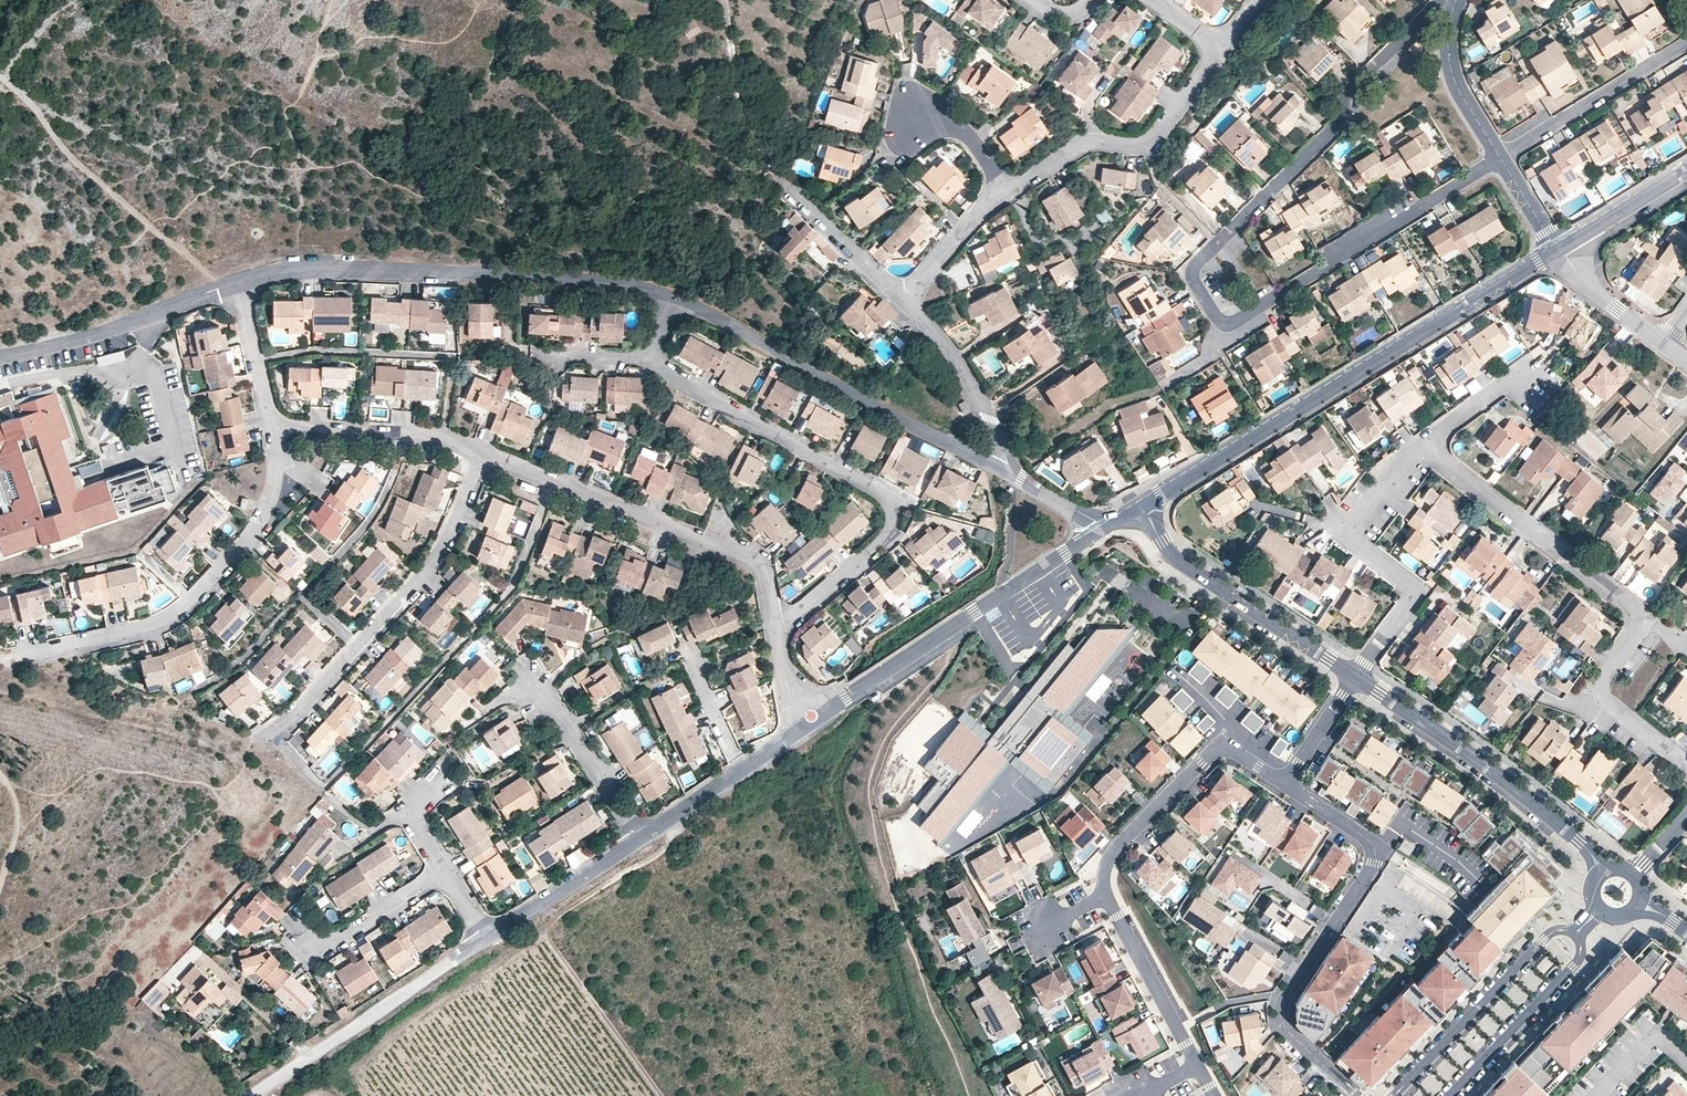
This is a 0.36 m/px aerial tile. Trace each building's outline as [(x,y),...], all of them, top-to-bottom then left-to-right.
[(897,0),(880,0),(869,3),(865,15),(870,31),(873,32),(882,28),(884,35),(890,33),(903,29),(903,17),(897,0)] [(956,12),(964,18),(967,12),(990,29),(1005,7),(995,0),(964,0),(956,12)] [(1213,15),(1221,5),(1221,0),(1193,0),(1213,15)] [(1355,0),(1341,0),(1340,1),(1339,0),(1331,0),(1322,9),(1331,18),(1333,16),(1338,22),(1334,26),(1344,36),(1359,21),(1367,12),(1355,0)] [(1502,0),(1492,0),(1492,1),(1493,4),(1488,7),(1483,10),(1488,17),(1484,19),(1483,23),(1475,28),(1487,48),(1497,43),(1493,37),(1499,34),(1499,35),(1517,24),(1502,0)] [(1539,5),(1542,8),(1551,0),(1545,0),(1539,5)] [(1652,0),(1618,0),(1633,24),(1624,30),(1637,50),(1647,44),(1643,38),(1646,36),(1650,41),(1669,29),(1652,0)] [(1142,16),(1126,3),(1122,8),(1119,12),(1114,9),(1112,7),(1092,33),(1106,44),(1114,33),(1119,25),(1126,30),(1130,33),(1142,16)] [(961,42),(932,20),(932,21),(925,15),(924,27),(926,28),(923,31),(927,35),(923,40),(923,58),(924,58),(923,65),(925,66),(935,67),(936,58),(937,58),(937,45),(939,43),(945,47),(953,53),(961,42)] [(949,20),(941,15),(937,21),(945,26),(949,20)] [(1338,22),(1333,16),(1331,18),(1329,20),(1334,26),(1338,22)] [(1607,23),(1605,18),(1596,23),(1599,28),(1607,23)] [(1363,32),(1359,29),(1364,24),(1359,21),(1344,36),(1352,44),(1363,32)] [(1055,45),(1028,25),(1026,28),(1019,23),(1004,43),(1039,68),(1055,45)] [(1615,35),(1607,23),(1599,28),(1582,38),(1597,62),(1621,48),(1626,56),(1637,50),(1624,30),(1615,35)] [(1520,29),(1517,24),(1499,35),(1502,40),(1520,29)] [(1126,30),(1119,25),(1114,33),(1120,38),(1126,30)] [(1318,35),(1315,32),(1300,46),(1307,52),(1318,41),(1315,39),(1318,35)] [(1182,52),(1160,35),(1133,70),(1149,82),(1161,67),(1168,72),(1182,52)] [(1576,75),(1554,39),(1544,45),(1545,48),(1528,58),(1536,71),(1527,77),(1538,94),(1546,88),(1549,91),(1550,94),(1560,87),(1559,86),(1576,75)] [(1425,47),(1417,40),(1408,49),(1416,57),(1425,47)] [(1337,59),(1318,41),(1307,52),(1300,46),(1287,61),(1291,64),(1290,64),(1293,67),(1296,64),(1293,62),(1295,59),(1316,80),(1337,59)] [(1521,51),(1518,47),(1511,51),(1515,56),(1519,53),(1519,52),(1521,51)] [(1100,67),(1080,51),(1057,80),(1075,94),(1076,93),(1084,99),(1093,88),(1087,83),(1085,82),(1092,71),(1095,73),(1100,67)] [(878,63),(850,55),(841,89),(872,98),(878,76),(875,75),(878,63)] [(1485,63),(1469,72),(1475,83),(1480,81),(1476,74),(1487,69),(1485,63)] [(1015,81),(992,64),(988,69),(981,64),(967,83),(975,89),(976,87),(978,85),(988,92),(986,94),(984,96),(998,106),(1015,81)] [(1518,82),(1507,65),(1479,81),(1485,93),(1490,91),(1504,114),(1528,100),(1530,103),(1540,97),(1538,94),(1527,77),(1518,82)] [(1685,71),(1686,74),(1672,82),(1671,79),(1661,85),(1673,105),(1683,99),(1686,106),(1686,69),(1685,71)] [(1159,90),(1149,82),(1133,70),(1125,80),(1129,83),(1117,99),(1110,109),(1126,121),(1131,114),(1137,119),(1159,90)] [(1095,73),(1092,71),(1085,82),(1087,83),(1095,73)] [(1685,71),(1671,79),(1672,82),(1686,74),(1685,71)] [(1129,83),(1125,80),(1113,96),(1117,99),(1129,83)] [(988,92),(978,85),(976,87),(986,94),(988,92)] [(1673,105),(1661,85),(1643,96),(1648,104),(1630,115),(1643,137),(1655,130),(1654,126),(1668,117),(1664,110),(1673,105)] [(1031,101),(1040,92),(1034,87),(1025,95),(1031,101)] [(1562,90),(1560,87),(1550,94),(1553,99),(1563,92),(1562,90)] [(1549,91),(1546,88),(1538,94),(1540,97),(1549,91)] [(1304,105),(1293,94),(1287,101),(1278,93),(1271,100),(1273,102),(1264,112),(1285,133),(1293,124),(1290,121),(1298,113),(1297,112),(1304,105)] [(872,98),(856,94),(854,104),(831,98),(824,121),(857,131),(863,107),(871,109),(873,98),(872,98)] [(1238,118),(1246,110),(1230,95),(1223,103),(1238,118)] [(1262,110),(1258,105),(1250,113),(1255,118),(1262,110)] [(1048,130),(1031,107),(1011,122),(1013,126),(999,136),(1014,156),(1035,140),(1032,137),(1038,132),(1041,136),(1048,130)] [(1253,132),(1238,118),(1219,138),(1249,169),(1266,151),(1250,136),(1253,132)] [(1605,120),(1569,142),(1581,162),(1591,157),(1593,161),(1610,150),(1612,153),(1622,147),(1605,120)] [(1683,121),(1677,125),(1683,133),(1686,131),(1686,127),(1683,121)] [(1423,131),(1418,124),(1404,132),(1406,135),(1409,140),(1423,131)] [(1214,144),(1199,130),(1194,135),(1208,149),(1214,144)] [(1385,137),(1380,130),(1376,133),(1386,149),(1389,146),(1384,138),(1385,137)] [(1659,135),(1655,130),(1643,137),(1646,143),(1659,135)] [(1439,155),(1424,131),(1423,131),(1409,140),(1406,135),(1394,142),(1397,147),(1398,148),(1399,149),(1390,155),(1402,175),(1403,174),(1410,170),(1411,169),(1412,171),(1439,155)] [(1189,138),(1180,153),(1193,161),(1203,147),(1189,138)] [(1581,162),(1569,142),(1551,153),(1556,161),(1539,172),(1557,200),(1567,193),(1563,187),(1578,178),(1575,173),(1572,168),(1581,162)] [(862,155),(827,144),(818,176),(836,182),(838,174),(849,177),(852,168),(853,163),(857,164),(859,164),(862,155)] [(1390,155),(1389,154),(1379,160),(1373,150),(1345,167),(1355,185),(1364,179),(1371,175),(1372,177),(1375,175),(1377,177),(1386,171),(1392,182),(1402,175),(1390,155)] [(1610,150),(1593,161),(1595,164),(1612,153),(1610,150)] [(1647,166),(1637,151),(1631,155),(1635,162),(1636,161),(1642,170),(1647,166)] [(1439,155),(1412,171),(1412,172),(1414,174),(1417,173),(1429,165),(1430,167),(1441,159),(1439,155)] [(952,166),(944,159),(936,167),(933,165),(921,177),(943,199),(954,188),(956,189),(962,183),(949,169),(952,166)] [(1585,167),(1581,162),(1572,168),(1575,173),(1585,167)] [(1228,186),(1206,164),(1199,171),(1197,173),(1195,171),(1185,182),(1210,207),(1222,195),(1220,194),(1228,186)] [(1136,169),(1103,165),(1101,180),(1134,185),(1136,169)] [(965,179),(952,166),(949,169),(962,183),(965,179)] [(1364,179),(1366,183),(1377,177),(1375,175),(1372,177),(1371,175),(1364,179)] [(1304,227),(1313,221),(1310,216),(1325,206),(1327,208),(1331,206),(1329,204),(1338,198),(1326,179),(1298,196),(1300,201),(1291,206),(1304,227)] [(1364,179),(1355,185),(1359,190),(1367,185),(1366,183),(1364,179)] [(1083,209),(1064,183),(1042,198),(1050,209),(1055,205),(1066,221),(1083,209)] [(883,195),(877,186),(858,198),(857,196),(844,205),(859,227),(884,210),(876,199),(883,195)] [(960,192),(956,189),(954,188),(943,199),(948,204),(960,192)] [(1169,198),(1158,188),(1155,191),(1165,202),(1169,198)] [(1327,208),(1325,206),(1310,216),(1313,221),(1341,203),(1338,198),(1329,204),(1331,206),(1327,208)] [(1282,210),(1275,200),(1271,204),(1277,213),(1282,210)] [(1504,228),(1489,204),(1479,211),(1481,213),(1467,222),(1465,220),(1456,225),(1465,239),(1470,245),(1478,240),(1480,243),(1504,228)] [(1066,221),(1055,205),(1050,209),(1061,225),(1066,221)] [(932,220),(919,206),(882,244),(895,256),(907,255),(912,249),(910,248),(916,241),(918,243),(930,230),(926,227),(932,220)] [(1291,226),(1283,231),(1282,229),(1274,234),(1272,232),(1271,229),(1260,236),(1276,263),(1312,241),(1304,227),(1291,206),(1282,212),(1291,226)] [(1191,237),(1162,207),(1152,219),(1156,223),(1143,234),(1145,236),(1136,245),(1146,255),(1151,251),(1157,257),(1159,255),(1167,247),(1171,251),(1177,245),(1180,248),(1191,237)] [(788,219),(795,211),(792,208),(784,216),(788,219)] [(805,222),(795,211),(788,219),(793,225),(787,231),(792,235),(783,244),(795,256),(814,236),(803,225),(805,222)] [(1481,213),(1479,211),(1465,220),(1467,222),(1481,213)] [(1443,224),(1440,221),(1424,231),(1426,235),(1443,224)] [(817,233),(805,222),(803,225),(814,236),(817,233)] [(1019,228),(1017,222),(1009,225),(1012,232),(1019,228)] [(1456,225),(1447,231),(1443,224),(1426,235),(1439,255),(1455,245),(1456,245),(1465,239),(1456,225)] [(1020,256),(1007,227),(995,232),(995,235),(987,239),(988,241),(983,244),(985,249),(974,254),(982,272),(1020,256)] [(1686,250),(1686,237),(1674,228),(1665,239),(1670,242),(1663,251),(1646,238),(1644,241),(1637,237),(1634,241),(1650,253),(1672,270),(1681,276),(1686,267),(1686,255),(1685,253),(1686,250)] [(1470,245),(1465,239),(1456,245),(1455,245),(1459,252),(1470,245)] [(921,246),(918,243),(916,241),(910,248),(912,249),(915,252),(921,246)] [(839,255),(826,242),(820,249),(833,261),(839,255)] [(795,256),(783,244),(779,249),(790,260),(795,256)] [(891,253),(882,244),(873,254),(881,263),(891,253)] [(1117,251),(1109,245),(1098,257),(1109,260),(1117,251)] [(1180,248),(1177,245),(1171,251),(1174,254),(1180,248)] [(1171,251),(1167,247),(1159,255),(1163,259),(1171,251)] [(1066,259),(1062,251),(1052,255),(1057,264),(1066,259)] [(1408,267),(1399,252),(1383,262),(1380,259),(1361,271),(1378,298),(1387,292),(1388,293),(1397,288),(1399,291),(1416,280),(1414,278),(1418,275),(1412,264),(1408,267)] [(1672,270),(1650,253),(1629,281),(1647,294),(1651,288),(1656,282),(1661,286),(1672,270)] [(1049,268),(1050,268),(1057,284),(1078,274),(1071,257),(1066,259),(1057,264),(1052,255),(1045,259),(1049,268)] [(1049,268),(1045,259),(1037,263),(1041,272),(1049,268)] [(1036,268),(1033,261),(1026,265),(1029,271),(1036,268)] [(1378,298),(1361,271),(1338,285),(1340,288),(1337,290),(1327,296),(1343,321),(1378,298)] [(1147,287),(1141,278),(1118,293),(1123,302),(1128,298),(1138,315),(1144,324),(1171,307),(1165,297),(1160,301),(1156,303),(1147,287)] [(1418,285),(1416,280),(1399,291),(1402,295),(1418,285)] [(1656,292),(1661,286),(1656,282),(1651,288),(1656,292)] [(1160,301),(1150,285),(1147,287),(1156,303),(1160,301)] [(1018,310),(1005,286),(994,291),(994,290),(967,304),(973,317),(984,311),(987,317),(991,325),(1018,310)] [(1568,305),(1575,293),(1567,287),(1563,302),(1568,305)] [(879,322),(879,323),(886,316),(888,318),(890,320),(897,313),(883,298),(878,302),(875,305),(871,301),(862,292),(843,312),(852,322),(850,323),(859,332),(860,330),(865,326),(867,328),(876,320),(879,322)] [(1050,300),(1047,294),(1033,302),(1037,309),(1050,300)] [(313,296),(303,296),(303,300),(273,300),(274,326),(288,326),(304,326),(304,317),(313,317),(313,296)] [(351,328),(350,296),(313,296),(313,317),(313,329),(351,328)] [(410,324),(412,299),(402,298),(401,302),(386,301),(372,300),(370,322),(400,323),(410,324)] [(1138,315),(1128,298),(1123,302),(1133,318),(1138,315)] [(1559,324),(1561,313),(1550,310),(1552,302),(1531,298),(1526,322),(1548,326),(1547,330),(1557,333),(1559,324)] [(446,332),(448,305),(429,304),(429,300),(412,299),(410,324),(410,328),(427,329),(427,331),(446,332)] [(487,322),(487,318),(490,318),(490,300),(466,300),(466,334),(490,334),(490,322),(487,322)] [(1036,309),(1032,302),(1020,309),(1025,317),(1036,309)] [(1568,305),(1563,302),(1561,313),(1559,324),(1566,329),(1565,333),(1571,337),(1586,348),(1601,329),(1568,305)] [(1501,310),(1496,303),(1489,308),(1494,315),(1501,310)] [(973,317),(967,304),(962,306),(969,320),(973,317)] [(1309,308),(1306,304),(1296,310),(1299,315),(1309,308)] [(1179,332),(1172,320),(1177,317),(1171,307),(1144,324),(1138,327),(1144,336),(1148,334),(1157,350),(1162,358),(1186,344),(1179,332)] [(620,336),(622,310),(590,308),(589,322),(581,321),(580,327),(580,334),(580,338),(588,339),(589,334),(597,334),(620,336)] [(1326,335),(1309,308),(1299,315),(1296,310),(1288,316),(1291,321),(1284,325),(1286,329),(1277,335),(1290,355),(1300,348),(1292,336),(1298,332),(1301,335),(1305,332),(1312,343),(1326,335)] [(581,321),(581,310),(556,309),(556,312),(527,310),(526,329),(571,332),(571,333),(580,334),(580,327),(581,321)] [(852,322),(843,312),(840,315),(849,324),(850,323),(852,322)] [(888,318),(886,316),(879,323),(881,325),(888,318)] [(1184,329),(1177,317),(1172,320),(1179,332),(1184,329)] [(1399,331),(1392,319),(1388,321),(1387,319),(1383,321),(1388,329),(1386,330),(1390,336),(1399,331)] [(879,322),(876,320),(867,328),(865,326),(860,330),(866,336),(879,322)] [(1509,344),(1494,321),(1461,344),(1462,345),(1477,367),(1484,362),(1482,359),(1494,350),(1497,353),(1509,344)] [(1547,330),(1548,326),(1526,322),(1525,326),(1547,330)] [(221,334),(219,325),(195,331),(200,353),(228,347),(226,337),(222,338),(221,334)] [(1043,329),(1034,335),(1029,328),(1003,346),(1013,362),(1030,351),(1039,364),(1058,351),(1043,329)] [(1461,344),(1452,331),(1447,334),(1457,349),(1462,345),(1461,344)] [(724,353),(689,334),(678,354),(696,364),(698,361),(708,367),(709,365),(716,369),(718,363),(724,353)] [(1157,350),(1148,334),(1144,336),(1141,338),(1151,354),(1157,350)] [(1290,355),(1277,335),(1244,355),(1264,388),(1292,370),(1285,360),(1290,356),(1290,355)] [(1583,346),(1571,337),(1568,342),(1580,351),(1583,346)] [(200,353),(197,343),(189,345),(191,355),(200,353)] [(1477,367),(1462,345),(1457,349),(1444,358),(1446,360),(1448,364),(1436,372),(1444,384),(1451,379),(1455,383),(1468,373),(1470,376),(1479,370),(1477,367)] [(753,378),(759,368),(726,350),(724,353),(718,363),(725,367),(722,373),(718,381),(727,385),(732,376),(740,380),(744,373),(753,378)] [(1484,362),(1497,353),(1494,350),(1482,359),(1484,362)] [(122,351),(97,356),(99,364),(124,359),(122,351)] [(201,354),(192,355),(195,368),(204,366),(207,382),(219,380),(221,388),(230,386),(233,386),(236,385),(231,360),(228,361),(226,352),(225,351),(201,356),(201,354)] [(235,359),(233,351),(226,352),(228,361),(231,360),(235,359)] [(1606,361),(1598,354),(1573,380),(1581,388),(1587,382),(1604,397),(1626,374),(1617,366),(1610,374),(1602,366),(1606,361)] [(1176,371),(1173,367),(1171,368),(1165,357),(1162,359),(1162,358),(1159,359),(1167,371),(1164,373),(1166,377),(1176,371)] [(1167,371),(1159,359),(1148,367),(1158,382),(1166,377),(1164,373),(1167,371)] [(1436,372),(1448,364),(1446,360),(1434,369),(1436,372)] [(1107,382),(1094,361),(1074,375),(1072,372),(1046,389),(1060,411),(1085,394),(1086,396),(1107,382)] [(1434,374),(1425,362),(1418,367),(1427,379),(1434,374)] [(722,373),(725,367),(718,363),(716,369),(715,370),(722,373)] [(506,364),(505,364),(501,374),(510,378),(516,364),(506,364)] [(405,369),(397,369),(397,366),(376,365),(376,376),(371,376),(371,393),(387,394),(387,390),(395,390),(395,394),(394,397),(404,398),(405,369)] [(321,384),(322,368),(289,366),(288,390),(301,390),(301,393),(310,393),(310,396),(321,396),(321,384)] [(355,367),(322,366),(322,368),(321,384),(347,385),(347,378),(355,379),(355,367)] [(436,395),(437,371),(405,369),(404,398),(421,398),(422,394),(436,395)] [(787,410),(799,390),(768,373),(757,394),(766,399),(767,396),(778,402),(776,405),(787,410)] [(1235,401),(1218,373),(1210,378),(1212,381),(1207,385),(1189,396),(1204,420),(1211,416),(1224,408),(1235,401)] [(497,384),(506,388),(510,378),(501,374),(497,384)] [(506,388),(497,384),(474,375),(465,399),(475,403),(476,400),(489,406),(488,408),(497,412),(499,406),(506,388)] [(1309,386),(1302,375),(1297,378),(1301,384),(1297,386),(1300,391),(1309,386)] [(571,384),(563,384),(562,399),(597,401),(599,377),(571,376),(571,384)] [(645,402),(647,377),(615,376),(615,377),(607,377),(605,409),(620,410),(620,403),(631,403),(631,401),(645,402)] [(735,390),(740,380),(732,376),(727,385),(735,390)] [(1404,407),(1419,396),(1405,377),(1376,398),(1385,410),(1391,420),(1406,409),(1404,407)] [(1447,388),(1455,383),(1451,379),(1444,384),(1447,388)] [(1665,420),(1648,403),(1652,399),(1636,384),(1625,396),(1640,409),(1634,415),(1626,408),(1609,427),(1622,439),(1629,430),(1633,427),(1655,448),(1681,420),(1672,412),(1665,420)] [(16,404),(54,391),(53,386),(15,399),(16,404)] [(244,423),(238,395),(232,397),(230,386),(221,388),(208,391),(211,403),(219,401),(225,427),(244,423)] [(9,405),(13,418),(1,422),(0,420),(0,467),(5,470),(11,468),(20,496),(15,498),(12,505),(14,511),(0,515),(0,549),(2,548),(2,550),(4,554),(42,541),(43,544),(49,541),(53,540),(51,534),(69,528),(71,534),(75,532),(81,530),(80,528),(129,512),(127,505),(139,501),(141,507),(177,495),(176,491),(187,487),(179,463),(161,470),(158,461),(88,485),(84,476),(83,473),(73,476),(73,475),(66,472),(62,473),(57,460),(62,459),(65,452),(61,439),(70,436),(54,391),(16,404),(15,399),(12,390),(0,394),(0,408),(9,405)] [(1406,409),(1420,399),(1419,396),(1404,407),(1406,409)] [(1264,404),(1260,398),(1256,400),(1260,407),(1264,404)] [(971,410),(965,399),(958,403),(964,415),(971,410)] [(787,410),(776,405),(778,402),(775,400),(771,408),(788,417),(791,411),(788,409),(787,410)] [(831,439),(842,418),(808,400),(801,415),(808,419),(805,425),(831,439)] [(1149,410),(1145,400),(1119,409),(1122,418),(1118,419),(1126,441),(1131,439),(1133,445),(1169,432),(1161,411),(1141,418),(1140,413),(1149,410)] [(523,443),(532,419),(524,416),(527,408),(511,402),(508,410),(499,406),(497,412),(490,429),(499,433),(500,430),(510,434),(509,437),(523,443)] [(698,415),(675,403),(664,424),(685,435),(684,437),(694,442),(705,422),(696,417),(698,415)] [(1372,413),(1366,405),(1346,419),(1353,428),(1363,443),(1373,436),(1372,434),(1379,429),(1369,415),(1372,413)] [(1626,408),(1623,405),(1601,427),(1618,442),(1622,439),(1609,427),(1626,408)] [(1227,413),(1224,408),(1211,416),(1215,421),(1227,413)] [(1391,420),(1385,410),(1377,416),(1381,422),(1384,426),(1385,428),(1393,423),(1391,420)] [(1377,416),(1373,412),(1372,413),(1369,415),(1379,429),(1384,426),(1381,422),(1377,416)] [(1530,437),(1509,420),(1502,428),(1496,424),(1483,442),(1502,456),(1515,439),(1523,446),(1530,437)] [(734,437),(705,421),(705,422),(693,444),(722,460),(734,437)] [(1483,442),(1496,424),(1493,422),(1480,439),(1483,442)] [(249,448),(244,423),(225,427),(217,429),(223,454),(227,453),(244,449),(249,448)] [(1576,431),(1565,423),(1559,430),(1570,439),(1576,431)] [(874,459),(886,436),(863,424),(852,443),(860,447),(858,451),(874,459)] [(1327,434),(1321,426),(1310,433),(1313,437),(1316,442),(1327,434)] [(587,439),(557,427),(549,446),(563,452),(562,455),(579,461),(581,456),(587,439)] [(1655,448),(1633,427),(1629,430),(1652,452),(1655,448)] [(616,465),(625,441),(592,428),(587,439),(581,456),(590,460),(591,459),(592,455),(606,461),(616,465)] [(1363,443),(1353,428),(1347,432),(1358,447),(1363,443)] [(1345,460),(1327,434),(1316,442),(1313,437),(1301,446),(1298,442),(1289,448),(1303,467),(1306,471),(1322,460),(1326,457),(1330,461),(1334,468),(1345,460)] [(1110,459),(1096,438),(1079,449),(1077,447),(1065,455),(1061,458),(1059,469),(1069,483),(1072,484),(1085,475),(1110,459)] [(1573,463),(1542,439),(1518,471),(1533,483),(1539,475),(1542,471),(1548,477),(1554,469),(1563,476),(1573,463)] [(915,486),(929,459),(904,445),(903,447),(895,443),(885,463),(892,467),(899,470),(897,476),(915,486)] [(753,483),(764,461),(755,457),(748,453),(751,448),(743,444),(729,471),(741,477),(753,483)] [(563,452),(549,446),(548,450),(562,455),(563,452)] [(1289,448),(1289,447),(1269,461),(1273,466),(1263,473),(1274,488),(1289,477),(1303,467),(1289,448)] [(755,457),(758,452),(751,448),(748,453),(755,457)] [(244,449),(227,453),(228,458),(245,454),(244,449)] [(73,475),(65,452),(62,459),(57,460),(62,473),(66,472),(73,475)] [(1052,457),(1048,452),(1042,457),(1046,462),(1052,457)] [(1065,455),(1063,453),(1053,460),(1059,469),(1061,458),(1065,455)] [(98,458),(102,470),(114,466),(110,454),(98,458)] [(660,495),(670,472),(654,466),(656,461),(638,454),(630,475),(639,479),(647,482),(646,486),(644,489),(660,495)] [(606,461),(592,455),(591,459),(604,464),(606,461)] [(1326,457),(1322,460),(1325,465),(1330,461),(1326,457)] [(102,470),(98,458),(80,464),(83,473),(89,471),(90,474),(102,470)] [(1684,470),(1674,461),(1649,492),(1659,499),(1665,491),(1671,496),(1683,481),(1679,477),(1684,470)] [(1579,518),(1604,486),(1573,463),(1563,476),(1571,483),(1566,490),(1572,495),(1570,499),(1564,506),(1579,518)] [(433,510),(449,470),(435,464),(431,475),(423,472),(412,501),(428,508),(433,510)] [(706,488),(698,485),(699,480),(684,474),(686,469),(673,464),(670,472),(660,495),(679,503),(681,497),(684,499),(691,507),(699,501),(705,503),(709,494),(706,488)] [(949,474),(951,470),(939,464),(937,467),(949,474)] [(1147,471),(1143,464),(1132,471),(1136,478),(1147,471)] [(7,503),(12,505),(15,498),(5,470),(0,467),(0,482),(7,503)] [(378,479),(362,467),(355,477),(350,484),(346,481),(345,480),(335,495),(347,503),(353,508),(363,494),(366,496),(378,479)] [(899,470),(892,467),(889,472),(897,476),(899,470)] [(958,498),(968,479),(951,470),(949,474),(937,467),(925,491),(953,506),(958,498)] [(741,477),(729,471),(727,476),(739,482),(741,477)] [(821,485),(812,481),(815,475),(806,471),(793,496),(810,505),(821,485)] [(1548,477),(1542,471),(1539,475),(1545,480),(1548,477)] [(350,484),(355,477),(352,474),(346,481),(350,484)] [(1085,475),(1072,484),(1076,489),(1089,480),(1085,475)] [(1278,493),(1293,482),(1289,477),(1274,488),(1278,493)] [(1255,495),(1243,478),(1235,484),(1247,501),(1255,495)] [(966,502),(976,484),(968,479),(958,498),(966,502)] [(1240,505),(1227,487),(1207,501),(1211,507),(1205,511),(1214,524),(1220,525),(1232,517),(1229,513),(1240,505)] [(1463,514),(1429,488),(1422,497),(1432,505),(1426,512),(1419,508),(1414,514),(1428,526),(1434,519),(1450,531),(1463,514)] [(1572,495),(1566,490),(1563,493),(1570,499),(1572,495)] [(327,502),(333,493),(331,492),(324,501),(327,502)] [(205,531),(218,518),(216,516),(223,508),(208,493),(187,515),(190,518),(185,524),(201,539),(204,542),(210,535),(205,531)] [(350,519),(341,512),(347,503),(335,495),(333,493),(327,502),(324,501),(318,510),(313,508),(308,515),(316,521),(317,526),(316,527),(335,541),(350,519)] [(514,502),(491,493),(480,520),(487,523),(503,529),(514,502)] [(425,516),(428,508),(412,501),(398,496),(385,529),(406,538),(410,526),(413,527),(418,513),(425,516)] [(691,507),(684,499),(681,497),(679,503),(691,507)] [(539,505),(522,498),(519,507),(536,513),(539,505)] [(841,544),(869,520),(851,500),(818,529),(819,531),(836,550),(842,545),(841,544)] [(1635,530),(1629,525),(1638,513),(1621,500),(1608,517),(1612,520),(1600,537),(1616,549),(1622,540),(1619,538),(1622,534),(1625,537),(1635,545),(1643,535),(1646,531),(1639,525),(1635,530)] [(702,511),(705,503),(699,501),(691,507),(702,511)] [(1211,507),(1207,501),(1201,505),(1205,511),(1211,507)] [(797,534),(770,502),(749,520),(761,532),(764,529),(775,541),(778,539),(784,545),(797,534)] [(1676,514),(1686,523),(1686,504),(1685,503),(1676,514)] [(1232,517),(1243,509),(1240,505),(1229,513),(1232,517)] [(218,518),(225,510),(223,508),(216,516),(218,518)] [(1431,541),(1437,532),(1428,526),(1414,514),(1408,522),(1412,525),(1415,528),(1408,537),(1402,546),(1418,558),(1418,557),(1428,544),(1431,541)] [(1675,514),(1669,520),(1677,527),(1682,521),(1675,514)] [(561,551),(564,543),(573,546),(578,533),(569,529),(568,532),(565,539),(556,535),(559,529),(561,522),(551,518),(539,550),(549,553),(551,548),(561,551)] [(1453,528),(1458,534),(1470,524),(1464,518),(1453,528)] [(201,539),(185,524),(182,522),(156,549),(175,567),(184,557),(201,539)] [(504,540),(508,532),(503,529),(487,523),(474,554),(497,563),(506,541),(504,540)] [(938,525),(932,530),(933,530),(929,533),(927,531),(927,532),(915,542),(913,539),(904,547),(922,567),(930,560),(929,558),(933,554),(937,558),(944,551),(946,555),(963,541),(954,530),(950,529),(947,532),(941,526),(938,525)] [(1408,537),(1415,528),(1412,525),(1405,535),(1408,537)] [(973,539),(991,542),(993,530),(975,526),(973,539)] [(71,534),(69,528),(51,534),(53,540),(71,534)] [(1283,539),(1267,528),(1265,531),(1281,542),(1283,539)] [(565,539),(568,532),(559,529),(556,535),(565,539)] [(775,541),(764,529),(761,532),(771,545),(775,541)] [(819,531),(784,562),(792,571),(800,564),(809,574),(812,571),(824,560),(836,550),(819,531)] [(1281,542),(1265,531),(1256,545),(1265,552),(1261,556),(1287,573),(1304,548),(1294,541),(1292,544),(1283,539),(1281,542)] [(80,547),(75,532),(71,534),(53,540),(49,541),(54,556),(80,547)] [(600,560),(608,539),(590,532),(588,537),(578,533),(573,546),(565,567),(571,569),(576,567),(582,570),(588,567),(590,562),(598,559),(600,560)] [(1668,563),(1670,564),(1683,547),(1666,534),(1657,546),(1643,535),(1635,545),(1630,552),(1644,563),(1641,567),(1638,570),(1654,582),(1663,570),(1660,567),(1665,561),(1669,563),(1668,563)] [(1497,548),(1481,536),(1478,539),(1495,552),(1497,548)] [(1450,542),(1444,537),(1441,541),(1447,546),(1450,542)] [(1505,557),(1506,555),(1497,548),(1495,552),(1478,539),(1472,548),(1464,559),(1480,571),(1482,569),(1491,576),(1503,560),(1505,557)] [(502,565),(511,543),(506,541),(497,563),(502,565)] [(1426,563),(1438,547),(1431,541),(1428,544),(1418,557),(1426,563)] [(152,546),(148,542),(142,548),(146,553),(152,546)] [(287,578),(304,559),(288,544),(282,550),(282,553),(278,557),(273,552),(266,559),(287,578)] [(633,580),(631,583),(639,586),(649,562),(639,558),(631,555),(633,551),(633,550),(623,545),(610,578),(621,582),(621,580),(623,576),(633,580)] [(1265,552),(1256,545),(1252,550),(1261,556),(1265,552)] [(1480,571),(1464,559),(1472,548),(1468,545),(1456,561),(1476,577),(1480,571)] [(393,563),(377,547),(353,574),(362,583),(371,591),(373,592),(379,586),(375,582),(393,563)] [(679,567),(682,560),(666,553),(663,561),(679,567)] [(1351,572),(1339,564),(1336,569),(1329,564),(1332,561),(1321,554),(1301,584),(1317,594),(1320,589),(1322,591),(1329,581),(1340,589),(1342,585),(1351,572)] [(177,569),(186,560),(184,557),(175,567),(177,569)] [(1644,563),(1636,557),(1633,561),(1641,567),(1644,563)] [(815,574),(827,564),(824,560),(812,571),(815,574)] [(1528,584),(1508,568),(1510,565),(1503,560),(1491,576),(1486,581),(1493,586),(1504,595),(1514,602),(1528,584)] [(679,567),(663,561),(660,566),(649,562),(639,586),(649,591),(661,585),(662,582),(665,581),(668,582),(675,579),(679,567)] [(1668,563),(1669,563),(1665,561),(1660,567),(1663,570),(1668,563)] [(140,587),(135,562),(105,569),(111,595),(113,606),(123,604),(121,596),(120,591),(140,587)] [(887,600),(911,579),(896,563),(888,570),(882,575),(879,573),(871,581),(873,583),(883,595),(887,600)] [(1524,576),(1510,565),(1508,568),(1522,579),(1524,576)] [(257,604),(276,583),(259,567),(239,588),(257,604)] [(477,583),(460,568),(438,592),(450,603),(456,597),(461,601),(472,589),(477,583)] [(82,597),(92,594),(99,593),(100,597),(111,595),(105,569),(77,575),(82,597)] [(1425,576),(1428,578),(1433,572),(1430,569),(1425,576)] [(1524,576),(1522,579),(1528,584),(1532,579),(1526,573),(1524,576)] [(80,593),(76,577),(68,579),(72,595),(80,593)] [(1288,586),(1282,581),(1275,591),(1282,595),(1288,586)] [(45,609),(42,595),(51,593),(48,582),(17,589),(18,594),(19,602),(23,616),(23,619),(32,617),(31,615),(31,612),(45,609)] [(371,591),(362,583),(355,591),(346,582),(333,596),(351,612),(363,599),(371,591)] [(854,619),(883,595),(873,583),(864,590),(857,582),(844,592),(846,595),(839,601),(854,619)] [(1537,591),(1528,584),(1514,602),(1523,610),(1525,607),(1536,592),(1537,591)] [(1361,627),(1377,603),(1366,596),(1364,599),(1351,590),(1351,591),(1342,585),(1340,589),(1330,603),(1352,618),(1350,621),(1361,627)] [(1489,592),(1500,600),(1504,595),(1493,586),(1489,592)] [(121,596),(141,591),(140,587),(120,591),(121,596)] [(465,605),(476,593),(472,589),(461,601),(465,605)] [(1469,605),(1477,593),(1471,589),(1463,600),(1469,605)] [(1,616),(0,614),(12,611),(13,616),(14,618),(23,616),(19,602),(18,594),(9,596),(8,591),(0,593),(0,616),(1,616)] [(1282,595),(1275,591),(1272,596),(1279,600),(1282,595)] [(450,603),(438,592),(417,616),(434,631),(439,625),(449,613),(445,609),(450,603)] [(1531,611),(1542,596),(1536,592),(1525,607),(1531,611)] [(1474,609),(1483,597),(1477,593),(1469,605),(1474,609)] [(235,633),(254,613),(233,594),(219,610),(222,612),(218,617),(210,625),(226,639),(226,640),(233,632),(235,633)] [(56,596),(59,609),(67,608),(64,595),(56,596)] [(1514,602),(1504,595),(1500,600),(1510,608),(1514,602)] [(1569,609),(1577,597),(1574,595),(1557,617),(1562,621),(1571,610),(1569,609)] [(1589,624),(1598,613),(1577,597),(1569,609),(1571,610),(1562,621),(1556,630),(1579,647),(1585,639),(1592,644),(1600,632),(1589,624)] [(354,615),(366,602),(363,599),(351,612),(354,615)] [(551,604),(522,599),(495,628),(511,642),(519,634),(517,632),(525,623),(533,615),(548,618),(550,609),(551,604)] [(1445,604),(1437,615),(1431,622),(1428,619),(1420,629),(1443,646),(1456,629),(1468,638),(1476,628),(1445,604)] [(727,611),(712,619),(707,608),(698,612),(698,611),(687,616),(690,622),(681,626),(689,643),(716,630),(719,635),(735,627),(727,611)] [(742,624),(734,608),(727,611),(735,627),(742,624)] [(580,649),(587,617),(559,611),(550,609),(548,618),(546,627),(545,634),(563,637),(561,645),(580,649)] [(1323,609),(1315,623),(1324,628),(1332,614),(1323,609)] [(1431,622),(1437,615),(1434,612),(1428,619),(1431,622)] [(443,629),(454,617),(449,613),(439,625),(443,629)] [(546,627),(548,618),(533,615),(525,623),(546,627)] [(838,637),(822,618),(814,625),(811,621),(798,633),(803,639),(800,642),(802,652),(811,663),(819,657),(814,651),(827,641),(830,644),(838,637)] [(667,621),(637,635),(646,652),(675,638),(667,621)] [(1546,652),(1539,647),(1547,637),(1527,622),(1513,640),(1522,646),(1509,664),(1512,666),(1508,670),(1514,675),(1518,671),(1526,677),(1530,681),(1550,655),(1546,652)] [(308,656),(323,640),(305,624),(283,648),(296,661),(304,668),(312,660),(308,656)] [(245,631),(241,627),(235,633),(233,632),(226,640),(226,639),(223,642),(229,648),(245,631)] [(940,841),(1007,760),(1004,757),(1010,749),(1055,785),(1088,745),(1052,716),(1058,708),(1063,712),(1128,633),(1124,631),(1119,630),(1112,629),(1103,630),(1098,633),(1091,637),(1087,642),(1083,639),(1075,649),(1068,644),(987,743),(961,722),(924,768),(939,780),(917,806),(929,815),(921,826),(940,841)] [(1281,715),(1282,713),(1291,721),(1293,719),(1298,723),(1314,703),(1300,692),(1299,693),(1271,670),(1268,673),(1240,650),(1238,653),(1210,629),(1193,651),(1220,674),(1222,672),(1250,695),(1253,692),(1281,715)] [(1453,655),(1420,629),(1397,659),(1413,671),(1419,663),(1441,679),(1451,666),(1447,663),(1453,655)] [(1128,633),(1063,712),(1067,716),(1133,635),(1128,633)] [(401,672),(423,649),(407,635),(394,650),(391,647),(383,656),(401,672)] [(203,650),(212,647),(208,636),(200,639),(203,650)] [(1546,652),(1554,642),(1547,637),(1539,647),(1546,652)] [(1592,644),(1585,639),(1579,647),(1592,658),(1599,649),(1592,644)] [(203,667),(193,640),(162,653),(172,679),(203,667)] [(312,660),(327,643),(323,640),(308,656),(312,660)] [(819,657),(832,646),(830,644),(827,641),(814,651),(819,657)] [(296,661),(283,648),(276,642),(252,668),(256,674),(268,684),(275,677),(275,673),(278,670),(280,671),(286,665),(290,668),(296,661)] [(616,656),(609,644),(601,649),(608,661),(616,656)] [(171,677),(162,653),(141,658),(147,683),(171,677)] [(759,681),(745,653),(728,661),(725,670),(727,676),(730,674),(734,682),(726,685),(731,694),(751,684),(755,683),(759,681)] [(391,685),(402,673),(401,672),(383,656),(364,676),(383,693),(391,685)] [(498,672),(481,657),(470,669),(466,666),(454,679),(469,693),(471,695),(479,687),(483,682),(486,686),(498,672)] [(1201,684),(1211,671),(1198,660),(1187,673),(1201,684)] [(1517,690),(1508,683),(1514,675),(1497,662),(1491,670),(1495,674),(1481,692),(1486,696),(1477,707),(1500,724),(1508,712),(1503,708),(1517,690)] [(621,685),(607,663),(591,673),(587,666),(574,675),(578,682),(580,681),(585,688),(588,686),(597,700),(621,685)] [(1441,679),(1419,663),(1413,671),(1416,674),(1420,669),(1437,683),(1441,679)] [(290,668),(286,665),(280,671),(278,670),(275,673),(275,677),(268,684),(272,688),(290,668)] [(1526,677),(1518,671),(1514,675),(1523,682),(1526,677)] [(262,693),(245,672),(219,694),(236,714),(262,693)] [(396,689),(407,678),(402,673),(391,685),(396,689)] [(1683,675),(1663,702),(1678,714),(1681,709),(1686,713),(1686,678),(1683,675)] [(462,700),(469,693),(454,679),(450,676),(430,698),(435,702),(424,713),(443,730),(467,704),(462,700)] [(1558,688),(1562,682),(1555,677),(1549,683),(1558,688)] [(358,691),(344,678),(334,689),(341,696),(349,688),(355,694),(358,691)] [(764,708),(759,699),(762,698),(755,683),(751,684),(731,694),(730,694),(747,729),(766,720),(764,708)] [(1238,695),(1225,684),(1214,697),(1228,708),(1238,695)] [(597,700),(588,686),(585,688),(594,702),(597,700)] [(686,713),(673,687),(651,697),(668,732),(693,720),(690,712),(686,713)] [(1181,688),(1180,689),(1170,700),(1182,712),(1194,700),(1181,688)] [(1477,707),(1486,696),(1481,692),(1473,703),(1477,707)] [(345,722),(361,705),(348,693),(325,719),(339,732),(343,736),(351,728),(345,722)] [(1183,753),(1201,735),(1187,721),(1186,723),(1173,709),(1174,708),(1160,695),(1142,713),(1156,726),(1155,728),(1168,741),(1169,740),(1183,753)] [(424,713),(435,702),(430,698),(420,709),(424,713)] [(1058,708),(1052,716),(1088,745),(1094,737),(1067,716),(1063,712),(1058,708)] [(1681,709),(1678,714),(1686,720),(1686,713),(1681,709)] [(1264,721),(1251,710),(1240,722),(1254,733),(1264,721)] [(612,726),(622,719),(617,712),(607,719),(612,726)] [(1207,714),(1196,725),(1203,733),(1215,721),(1207,714)] [(519,740),(510,726),(514,724),(508,716),(483,733),(498,754),(519,740)] [(1567,735),(1558,729),(1556,731),(1547,724),(1538,717),(1521,740),(1529,746),(1540,754),(1544,749),(1552,755),(1553,753),(1562,760),(1571,747),(1573,745),(1564,738),(1567,735)] [(318,754),(339,732),(325,719),(306,739),(310,743),(305,748),(316,760),(320,756),(318,754)] [(644,752),(622,719),(612,726),(602,733),(623,765),(644,752)] [(706,753),(695,730),(698,729),(693,720),(668,732),(683,764),(706,753)] [(1365,731),(1350,722),(1337,741),(1352,751),(1356,745),(1362,748),(1356,756),(1364,761),(1363,762),(1368,765),(1369,762),(1384,772),(1389,766),(1394,769),(1389,778),(1396,782),(1395,783),(1400,786),(1402,784),(1416,793),(1421,787),(1426,790),(1421,799),(1428,803),(1428,804),(1432,807),(1434,805),(1449,815),(1453,808),(1459,812),(1452,820),(1458,826),(1457,827),(1461,830),(1463,828),(1470,835),(1466,839),(1472,845),(1492,824),(1480,812),(1479,812),(1469,802),(1460,797),(1462,795),(1447,785),(1446,786),(1429,775),(1429,774),(1414,764),(1414,765),(1397,753),(1382,743),(1382,744),(1364,732),(1365,731)] [(1558,729),(1549,722),(1547,724),(1556,731),(1558,729)] [(523,737),(514,724),(510,726),(519,740),(523,737)] [(400,731),(393,739),(399,744),(407,737),(400,731)] [(417,762),(425,754),(407,737),(399,744),(393,739),(376,758),(400,780),(408,771),(405,768),(414,759),(417,762)] [(1275,758),(1286,745),(1278,738),(1267,752),(1275,758)] [(1164,764),(1170,757),(1151,739),(1145,745),(1149,750),(1135,764),(1150,778),(1157,771),(1158,772),(1165,765),(1164,764)] [(1552,755),(1544,749),(1540,754),(1529,746),(1526,750),(1545,764),(1552,755)] [(1590,795),(1615,762),(1598,749),(1585,765),(1582,769),(1575,763),(1577,760),(1581,755),(1571,747),(1562,760),(1555,768),(1590,795)] [(1055,785),(1010,749),(1004,757),(1007,760),(1010,762),(1049,793),(1055,785)] [(670,787),(662,774),(664,773),(654,759),(653,760),(647,750),(644,752),(623,765),(630,775),(635,772),(644,785),(639,788),(648,801),(670,787)] [(565,767),(556,753),(542,762),(547,770),(538,776),(551,797),(573,782),(563,767),(565,767)] [(376,758),(374,756),(357,774),(374,789),(378,793),(384,786),(388,781),(391,784),(394,787),(400,780),(376,758)] [(1395,805),(1385,799),(1389,794),(1384,791),(1383,792),(1355,774),(1353,778),(1344,771),(1347,766),(1342,763),(1341,765),(1328,756),(1314,776),(1324,782),(1317,793),(1322,796),(1327,789),(1340,798),(1342,794),(1352,801),(1345,811),(1354,817),(1361,806),(1370,812),(1368,816),(1382,825),(1395,805)] [(449,765),(454,779),(468,774),(464,760),(449,765)] [(1007,760),(940,841),(944,844),(1010,762),(1007,760)] [(1585,765),(1577,760),(1575,763),(1582,769),(1585,765)] [(1668,795),(1656,785),(1654,787),(1648,782),(1649,780),(1653,775),(1637,762),(1621,781),(1630,787),(1620,799),(1630,807),(1632,805),(1646,816),(1652,809),(1659,801),(1662,803),(1668,795)] [(1121,787),(1128,780),(1115,767),(1108,774),(1106,772),(1094,785),(1110,802),(1118,794),(1116,792),(1121,787)] [(1204,795),(1217,808),(1225,799),(1228,801),(1232,794),(1240,800),(1248,790),(1222,770),(1209,787),(1211,788),(1204,795)] [(635,772),(630,775),(639,788),(644,785),(635,772)] [(374,789),(357,774),(355,777),(372,792),(374,789)] [(539,799),(523,774),(504,787),(505,789),(493,796),(508,819),(539,799)] [(1620,799),(1630,787),(1621,781),(1612,792),(1620,799)] [(1204,795),(1203,794),(1197,800),(1196,798),(1182,812),(1200,831),(1214,817),(1211,813),(1217,808),(1204,795)] [(1602,806),(1610,810),(1615,800),(1608,796),(1602,806)] [(1279,815),(1283,809),(1267,798),(1252,820),(1260,825),(1255,832),(1264,838),(1272,843),(1286,823),(1288,820),(1279,815)] [(599,819),(586,800),(554,821),(568,842),(569,844),(589,831),(587,827),(599,819)] [(1658,814),(1665,806),(1662,803),(1659,801),(1652,809),(1658,814)] [(493,844),(467,805),(447,818),(458,835),(460,833),(468,846),(466,847),(463,849),(469,859),(472,857),(479,853),(491,845),(493,844)] [(1104,824),(1085,805),(1072,818),(1070,816),(1060,826),(1082,848),(1092,838),(1090,837),(1095,831),(1096,833),(1104,824)] [(1646,816),(1632,805),(1630,807),(1628,810),(1642,821),(1646,816)] [(1072,818),(1077,813),(1069,806),(1054,820),(1060,826),(1070,816),(1072,818)] [(334,823),(322,813),(318,818),(330,829),(334,823)] [(339,836),(336,834),(330,829),(318,818),(296,844),(297,845),(315,859),(323,850),(330,842),(333,844),(339,836)] [(589,831),(601,823),(599,819),(587,827),(589,831)] [(554,821),(553,820),(539,830),(542,834),(528,842),(543,865),(557,856),(554,851),(568,842),(554,821)] [(1255,832),(1260,825),(1252,820),(1245,830),(1253,836),(1255,832)] [(1308,844),(1316,832),(1298,820),(1293,828),(1286,823),(1272,843),(1272,844),(1280,849),(1281,847),(1298,858),(1305,848),(1302,847),(1305,842),(1308,844)] [(1510,833),(1519,843),(1522,840),(1526,836),(1516,827),(1510,833)] [(1016,840),(1006,846),(1013,859),(1014,861),(1023,856),(1027,863),(1034,859),(1036,861),(1039,859),(1037,854),(1049,847),(1039,829),(1016,841),(1016,840)] [(1161,843),(1155,849),(1165,858),(1172,865),(1178,859),(1190,872),(1204,858),(1196,850),(1192,854),(1188,850),(1192,846),(1175,829),(1167,837),(1169,840),(1164,845),(1161,843)] [(1264,838),(1255,832),(1253,836),(1261,841),(1264,838)] [(468,846),(460,833),(458,835),(466,847),(468,846)] [(1535,853),(1522,840),(1519,843),(1510,833),(1499,844),(1497,843),(1490,850),(1492,852),(1486,859),(1503,875),(1508,880),(1471,920),(1474,923),(1498,945),(1556,884),(1551,880),(1561,870),(1549,859),(1543,865),(1533,856),(1535,853)] [(1526,836),(1522,840),(1535,853),(1539,849),(1526,836)] [(1494,840),(1487,847),(1490,850),(1497,843),(1494,840)] [(330,842),(323,850),(325,852),(333,844),(330,842)] [(1338,874),(1348,860),(1348,859),(1348,857),(1348,856),(1348,854),(1347,853),(1346,852),(1345,851),(1331,842),(1310,874),(1330,887),(1336,877),(1333,875),(1335,872),(1338,874)] [(386,867),(398,860),(387,843),(356,862),(358,865),(369,882),(388,870),(386,867)] [(296,884),(316,861),(315,859),(297,845),(272,874),(286,887),(292,880),(296,884)] [(515,879),(498,852),(496,853),(491,845),(479,853),(472,857),(478,865),(477,866),(482,874),(494,893),(515,879)] [(1139,857),(1145,851),(1138,845),(1133,850),(1139,857)] [(1014,861),(1013,859),(1005,863),(996,846),(988,851),(991,857),(973,866),(989,895),(1015,881),(1023,877),(1014,861)] [(1487,847),(1481,854),(1486,859),(1492,852),(1490,850),(1487,847)] [(1543,865),(1549,859),(1539,849),(1535,853),(1533,856),(1543,865)] [(973,866),(991,857),(988,851),(971,860),(973,866)] [(1260,875),(1239,862),(1238,864),(1235,862),(1237,860),(1228,854),(1210,883),(1226,894),(1234,882),(1249,892),(1260,875)] [(544,867),(558,858),(557,856),(543,865),(544,867)] [(1169,878),(1177,870),(1172,865),(1165,858),(1157,865),(1149,857),(1136,869),(1157,890),(1169,878)] [(388,870),(400,862),(398,860),(386,867),(388,870)] [(369,882),(358,865),(326,886),(337,903),(354,892),(358,898),(373,888),(369,882)] [(537,891),(549,883),(540,869),(527,877),(537,891)] [(494,893),(482,874),(476,878),(488,896),(494,893)] [(1503,875),(1465,915),(1471,920),(1508,880),(1503,875)] [(946,888),(948,890),(950,889),(957,885),(965,881),(967,880),(966,877),(946,888)] [(1175,883),(1169,878),(1157,890),(1163,895),(1175,883)] [(972,895),(974,893),(967,880),(965,881),(970,891),(972,895)] [(985,929),(979,918),(969,899),(968,897),(972,895),(970,891),(965,881),(957,885),(950,889),(957,902),(955,903),(954,904),(961,918),(958,920),(968,938),(973,935),(978,945),(968,951),(976,965),(993,956),(980,932),(985,929)] [(994,903),(1020,889),(1015,881),(989,895),(994,903)] [(1503,951),(1561,890),(1556,884),(1498,945),(1503,951)] [(948,890),(955,903),(957,902),(950,889),(948,890)] [(284,912),(260,890),(246,905),(244,903),(234,914),(246,924),(250,928),(254,932),(261,924),(259,922),(262,919),(264,921),(270,914),(277,920),(284,912)] [(1425,903),(1452,920),(1459,908),(1432,891),(1425,903)] [(341,909),(358,898),(354,892),(337,903),(341,909)] [(1224,913),(1197,895),(1182,917),(1210,936),(1224,913)] [(1305,920),(1310,912),(1292,900),(1287,908),(1272,898),(1266,907),(1278,916),(1271,927),(1291,941),(1297,932),(1301,934),(1309,923),(1305,920)] [(451,927),(437,906),(405,927),(419,950),(420,950),(441,937),(439,934),(451,927)] [(1261,911),(1258,918),(1267,923),(1271,916),(1261,911)] [(246,924),(237,917),(232,921),(245,933),(250,928),(246,924)] [(988,927),(983,917),(979,918),(985,929),(988,927)] [(1373,1087),(1441,1016),(1437,1013),(1442,1008),(1445,1011),(1469,987),(1465,984),(1470,979),(1473,982),(1503,951),(1498,945),(1474,923),(1463,935),(1452,947),(1447,943),(1435,956),(1440,960),(1417,984),(1412,980),(1401,992),(1405,996),(1382,1020),(1378,1016),(1360,1034),(1365,1038),(1361,1042),(1357,1038),(1334,1061),(1361,1087),(1367,1081),(1373,1087)] [(1226,946),(1236,931),(1228,926),(1218,941),(1226,946)] [(410,955),(419,950),(405,927),(394,934),(396,937),(389,941),(379,948),(396,974),(414,962),(410,955)] [(441,937),(452,929),(451,927),(439,934),(441,937)] [(1452,947),(1463,935),(1459,931),(1447,943),(1452,947)] [(1344,937),(1341,942),(1335,951),(1332,948),(1320,967),(1295,1004),(1297,1005),(1303,1009),(1300,1014),(1296,1019),(1294,1021),(1298,1026),(1312,1040),(1327,1025),(1332,1018),(1328,1015),(1332,1009),(1342,995),(1343,993),(1351,981),(1355,974),(1359,977),(1373,956),(1344,937)] [(1631,956),(1627,961),(1631,965),(1655,941),(1650,937),(1631,956)] [(1094,986),(1111,977),(1107,968),(1114,964),(1100,939),(1083,949),(1087,956),(1093,966),(1085,970),(1094,986)] [(1335,951),(1341,942),(1338,939),(1332,948),(1335,951)] [(1544,1091),(1542,1088),(1565,1064),(1567,1067),(1578,1056),(1589,1044),(1609,1023),(1616,1016),(1630,1001),(1644,987),(1650,991),(1653,986),(1661,992),(1658,997),(1669,1005),(1675,1009),(1679,1005),(1686,1010),(1683,1015),(1686,1018),(1686,964),(1686,963),(1682,968),(1672,960),(1675,955),(1655,941),(1631,965),(1627,961),(1618,970),(1613,965),(1586,992),(1585,994),(1587,996),(1583,1000),(1581,998),(1565,1014),(1545,1036),(1516,1065),(1487,1095),(1539,1095),(1544,1091)] [(1276,958),(1254,943),(1249,952),(1271,966),(1276,958)] [(1621,947),(1608,960),(1613,965),(1618,970),(1627,961),(1631,956),(1621,947)] [(1265,975),(1271,966),(1249,952),(1245,949),(1237,962),(1235,961),(1227,973),(1248,987),(1253,986),(1262,973),(1265,975)] [(264,978),(277,989),(289,976),(283,970),(286,967),(270,953),(266,957),(260,952),(240,958),(245,973),(246,973),(256,970),(264,978)] [(1686,963),(1675,955),(1672,960),(1682,968),(1686,963)] [(351,995),(378,977),(364,956),(357,961),(337,974),(351,995)] [(1080,960),(1085,970),(1093,966),(1087,956),(1080,960)] [(337,974),(357,961),(355,959),(336,972),(337,974)] [(1586,992),(1613,965),(1608,960),(1582,988),(1586,992)] [(228,996),(195,965),(180,981),(186,987),(193,993),(182,1004),(182,1005),(191,1013),(208,994),(211,997),(220,1004),(228,996)] [(1074,990),(1061,966),(1052,971),(1046,975),(1044,972),(1031,979),(1043,1002),(1050,998),(1062,991),(1065,996),(1075,991),(1074,990)] [(264,978),(256,970),(246,973),(258,984),(264,978)] [(1021,1026),(1008,1004),(1004,1006),(1001,1001),(1006,999),(992,972),(978,980),(985,994),(971,1001),(982,1021),(987,1018),(995,1033),(1003,1028),(1007,1034),(1021,1026)] [(1260,983),(1265,975),(1262,973),(1257,981),(1260,983)] [(316,998),(291,974),(289,976),(277,989),(274,992),(300,1016),(316,998)] [(1118,986),(1113,976),(1094,986),(1089,989),(1095,998),(1100,995),(1107,1008),(1111,1016),(1132,1005),(1121,984),(1118,986)] [(1469,987),(1473,982),(1470,979),(1465,984),(1469,987)] [(152,1008),(169,991),(158,980),(141,999),(152,1008)] [(1345,997),(1355,983),(1351,981),(1343,993),(1342,995),(1345,997)] [(1124,983),(1121,984),(1132,1005),(1135,1003),(1124,983)] [(1661,992),(1653,986),(1650,991),(1658,997),(1661,992)] [(182,1004),(193,993),(186,987),(176,999),(182,1004)] [(1382,1020),(1405,996),(1401,992),(1378,1016),(1382,1020)] [(211,997),(208,994),(191,1013),(194,1016),(211,997)] [(1101,1011),(1107,1008),(1100,995),(1095,998),(1101,1011)] [(1336,1011),(1345,997),(1342,995),(1332,1009),(1336,1011)] [(1050,998),(1043,1002),(1047,1009),(1054,1005),(1050,998)] [(1620,1020),(1634,1006),(1630,1001),(1616,1016),(1620,1020)] [(1300,1014),(1303,1009),(1297,1005),(1296,1007),(1296,1009),(1295,1011),(1295,1013),(1295,1015),(1296,1017),(1296,1019),(1300,1014)] [(1686,1010),(1679,1005),(1675,1009),(1683,1015),(1686,1010)] [(1332,1018),(1336,1011),(1332,1009),(1328,1015),(1332,1018)] [(1545,1036),(1565,1014),(1561,1010),(1540,1032),(1545,1036)] [(1243,1056),(1249,1061),(1264,1046),(1258,1040),(1258,1039),(1257,1035),(1261,1034),(1257,1012),(1234,1016),(1235,1020),(1221,1022),(1225,1039),(1228,1046),(1244,1042),(1246,1053),(1243,1056)] [(1134,1015),(1111,1027),(1116,1035),(1115,1036),(1120,1045),(1130,1040),(1139,1056),(1158,1045),(1153,1035),(1150,1036),(1147,1030),(1149,1029),(1144,1019),(1138,1023),(1134,1015)] [(1609,1023),(1589,1044),(1594,1048),(1613,1028),(1609,1023)] [(200,1039),(206,1032),(200,1027),(194,1034),(200,1039)] [(998,1039),(1007,1034),(1003,1028),(995,1033),(998,1039)] [(194,1046),(200,1039),(194,1034),(188,1041),(194,1046)] [(1114,1063),(1101,1039),(1091,1044),(1093,1049),(1063,1065),(1074,1086),(1083,1081),(1105,1069),(1104,1068),(1114,1063)] [(1091,1044),(1061,1061),(1063,1065),(1093,1049),(1091,1044)] [(1303,1087),(1295,1079),(1296,1078),(1292,1074),(1292,1069),(1287,1064),(1282,1064),(1278,1061),(1272,1055),(1257,1070),(1281,1093),(1279,1095),(1280,1095),(1295,1095),(1297,1095),(1299,1092),(1303,1087)] [(1578,1056),(1567,1067),(1569,1069),(1572,1071),(1583,1060),(1578,1056)] [(1049,1083),(1044,1086),(1040,1088),(1038,1085),(1042,1083),(1041,1080),(1046,1078),(1036,1059),(1008,1074),(1012,1082),(1006,1085),(1012,1095),(1056,1095),(1049,1083)] [(1516,1065),(1512,1061),(1482,1093),(1484,1095),(1487,1095),(1516,1065)] [(1546,1092),(1569,1069),(1567,1067),(1565,1064),(1542,1088),(1544,1091),(1546,1092)] [(1278,1095),(1279,1095),(1281,1093),(1257,1070),(1254,1073),(1278,1095)] [(1674,1080),(1667,1088),(1668,1090),(1662,1095),(1686,1095),(1686,1092),(1674,1080)]
